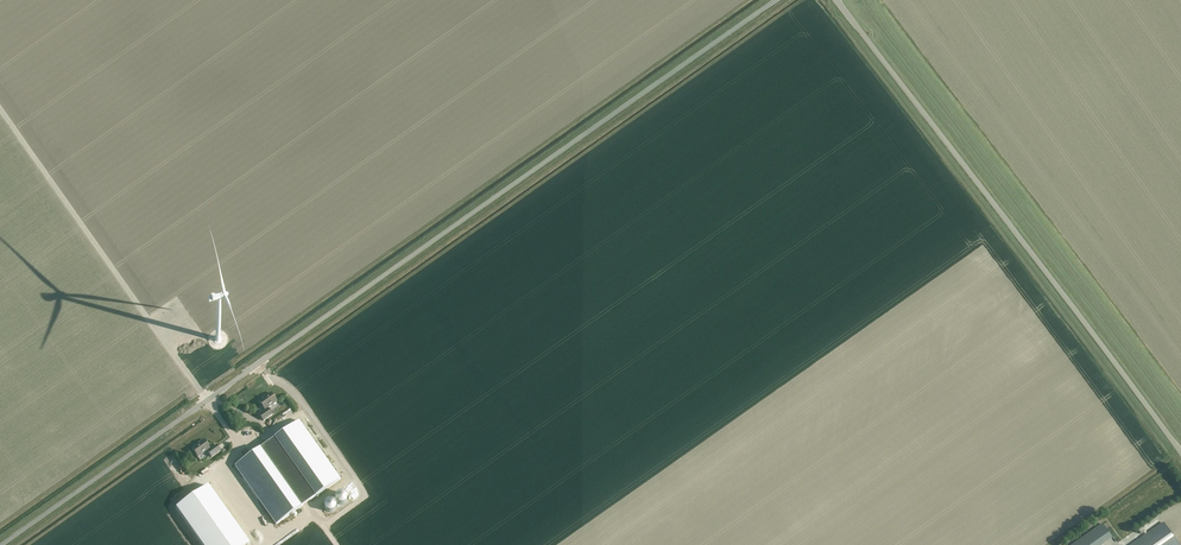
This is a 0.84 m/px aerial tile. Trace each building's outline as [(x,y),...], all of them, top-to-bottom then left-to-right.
[(271,393),(259,401),(261,404),(262,404),(263,405),(262,406),(266,410),(259,415),(264,421),(273,414),(268,408),(271,406),(271,405),(276,401),(276,402),(277,401),(271,393)] [(299,421),(235,466),(276,524),(340,479),(299,421)] [(204,440),(192,448),(198,457),(199,457),(198,456),(204,452),(204,453),(207,451),(212,457),(221,451),(217,445),(211,449),(207,444),(206,445),(205,444),(206,443),(204,440)] [(249,543),(208,485),(176,508),(203,544),(247,544),(249,543)] [(344,504),(345,503),(346,502),(347,501),(347,500),(347,499),(347,497),(347,496),(346,495),(345,494),(344,493),(342,493),(340,493),(339,493),(338,494),(337,495),(336,496),(336,497),(336,499),(336,500),(337,502),(338,503),(339,504),(340,504),(342,504),(343,504),(344,504)] [(333,511),(334,511),(335,510),(336,509),(336,508),(336,506),(336,505),(335,504),(335,503),(334,502),(333,501),(331,500),(329,500),(328,501),(327,501),(326,503),(325,504),(324,505),(324,507),(325,508),(325,509),(326,510),(327,511),(328,512),(329,512),(330,512),(332,512),(333,511)] [(1163,523),(1132,544),(1179,544),(1163,523)] [(1073,544),(1100,544),(1112,537),(1102,524),(1073,544)]
